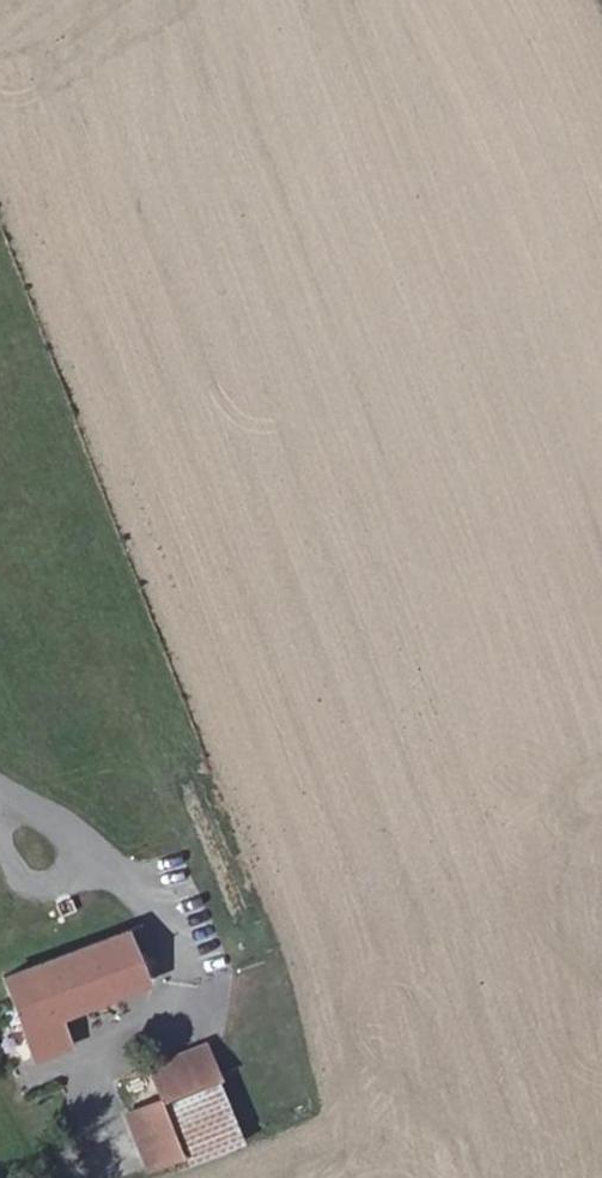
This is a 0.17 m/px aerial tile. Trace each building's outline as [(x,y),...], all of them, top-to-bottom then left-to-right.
[(138,927),(124,932),(134,958),(148,951),(138,927)] [(134,958),(124,932),(1,978),(21,1029),(32,1059),(69,1045),(57,1015),(145,983),(134,958)] [(139,1060),(152,1090),(154,1094),(207,1071),(192,1037),(139,1060)] [(152,1090),(116,1105),(140,1160),(176,1145),(154,1094),(152,1090)]
